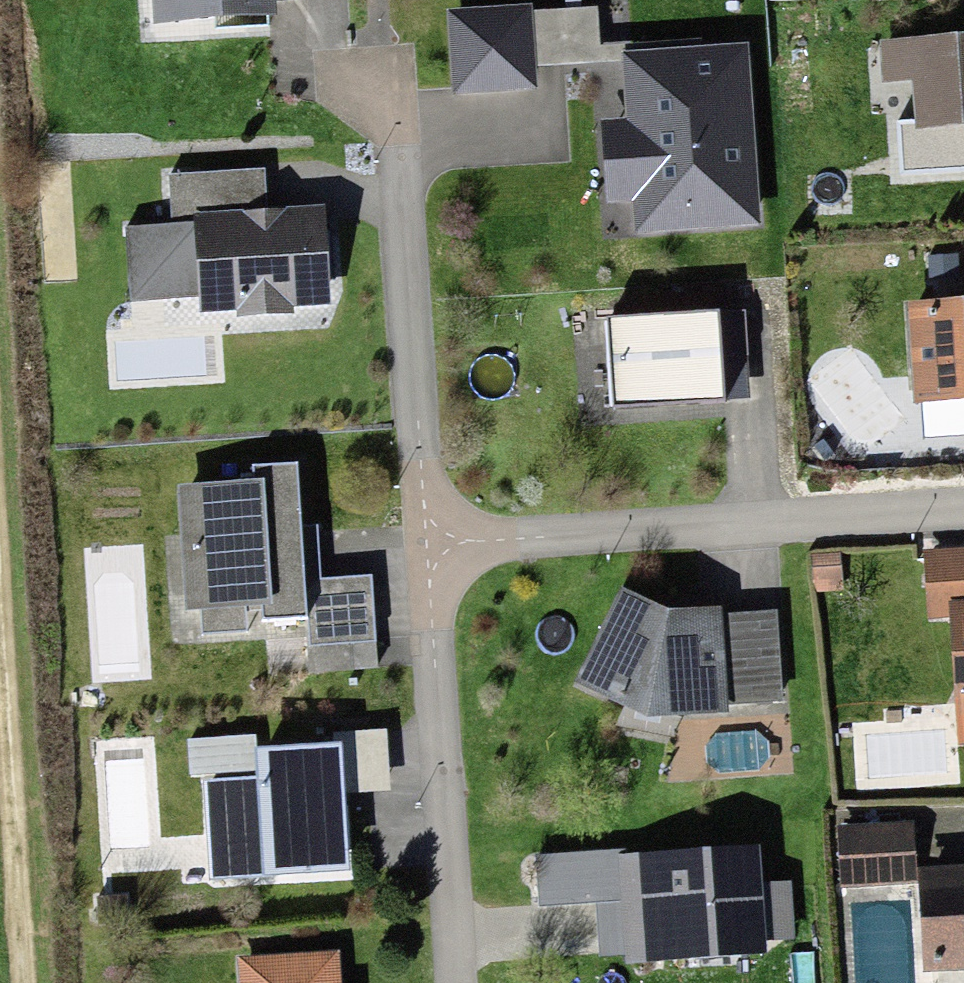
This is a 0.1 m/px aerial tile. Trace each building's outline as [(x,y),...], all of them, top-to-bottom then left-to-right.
[(169,19),(268,13),(267,0),(168,0),(169,19)] [(527,14),(455,18),(458,89),(530,85),(527,14)] [(872,53),(873,91),(905,91),(907,139),(963,137),(963,50),(872,53)] [(752,219),(742,52),(628,59),(632,123),(606,124),(611,199),(641,197),(643,226),(752,219)] [(268,216),(266,168),(167,174),(170,224),(125,227),(130,304),(324,293),(319,213),(268,216)] [(751,400),(746,310),(609,318),(614,408),(751,400)] [(900,315),(904,405),(963,403),(963,312),(900,315)] [(379,669),(373,575),(324,578),(321,523),(304,524),(301,460),(251,463),(252,478),(175,482),(182,615),(196,614),(197,637),(250,635),(248,606),(263,606),(259,618),(311,615),(314,673),(379,669)] [(963,620),(963,561),(916,562),(918,622),(947,621),(963,620)] [(784,702),(779,611),(672,617),(622,593),(581,676),(649,709),(784,702)] [(949,707),(963,706),(963,620),(947,621),(949,707)] [(189,740),(191,776),(205,775),(212,880),(349,871),(341,745),(252,751),(251,736),(189,740)] [(900,834),(825,834),(825,891),(899,892),(900,834)] [(628,848),(535,853),(538,907),(595,904),(598,959),(761,950),(761,938),(792,936),(789,886),(757,888),(754,850),(629,858),(628,848)] [(906,887),(910,974),(963,972),(963,884),(906,887)] [(239,956),(241,982),(344,982),(342,949),(239,956)]
